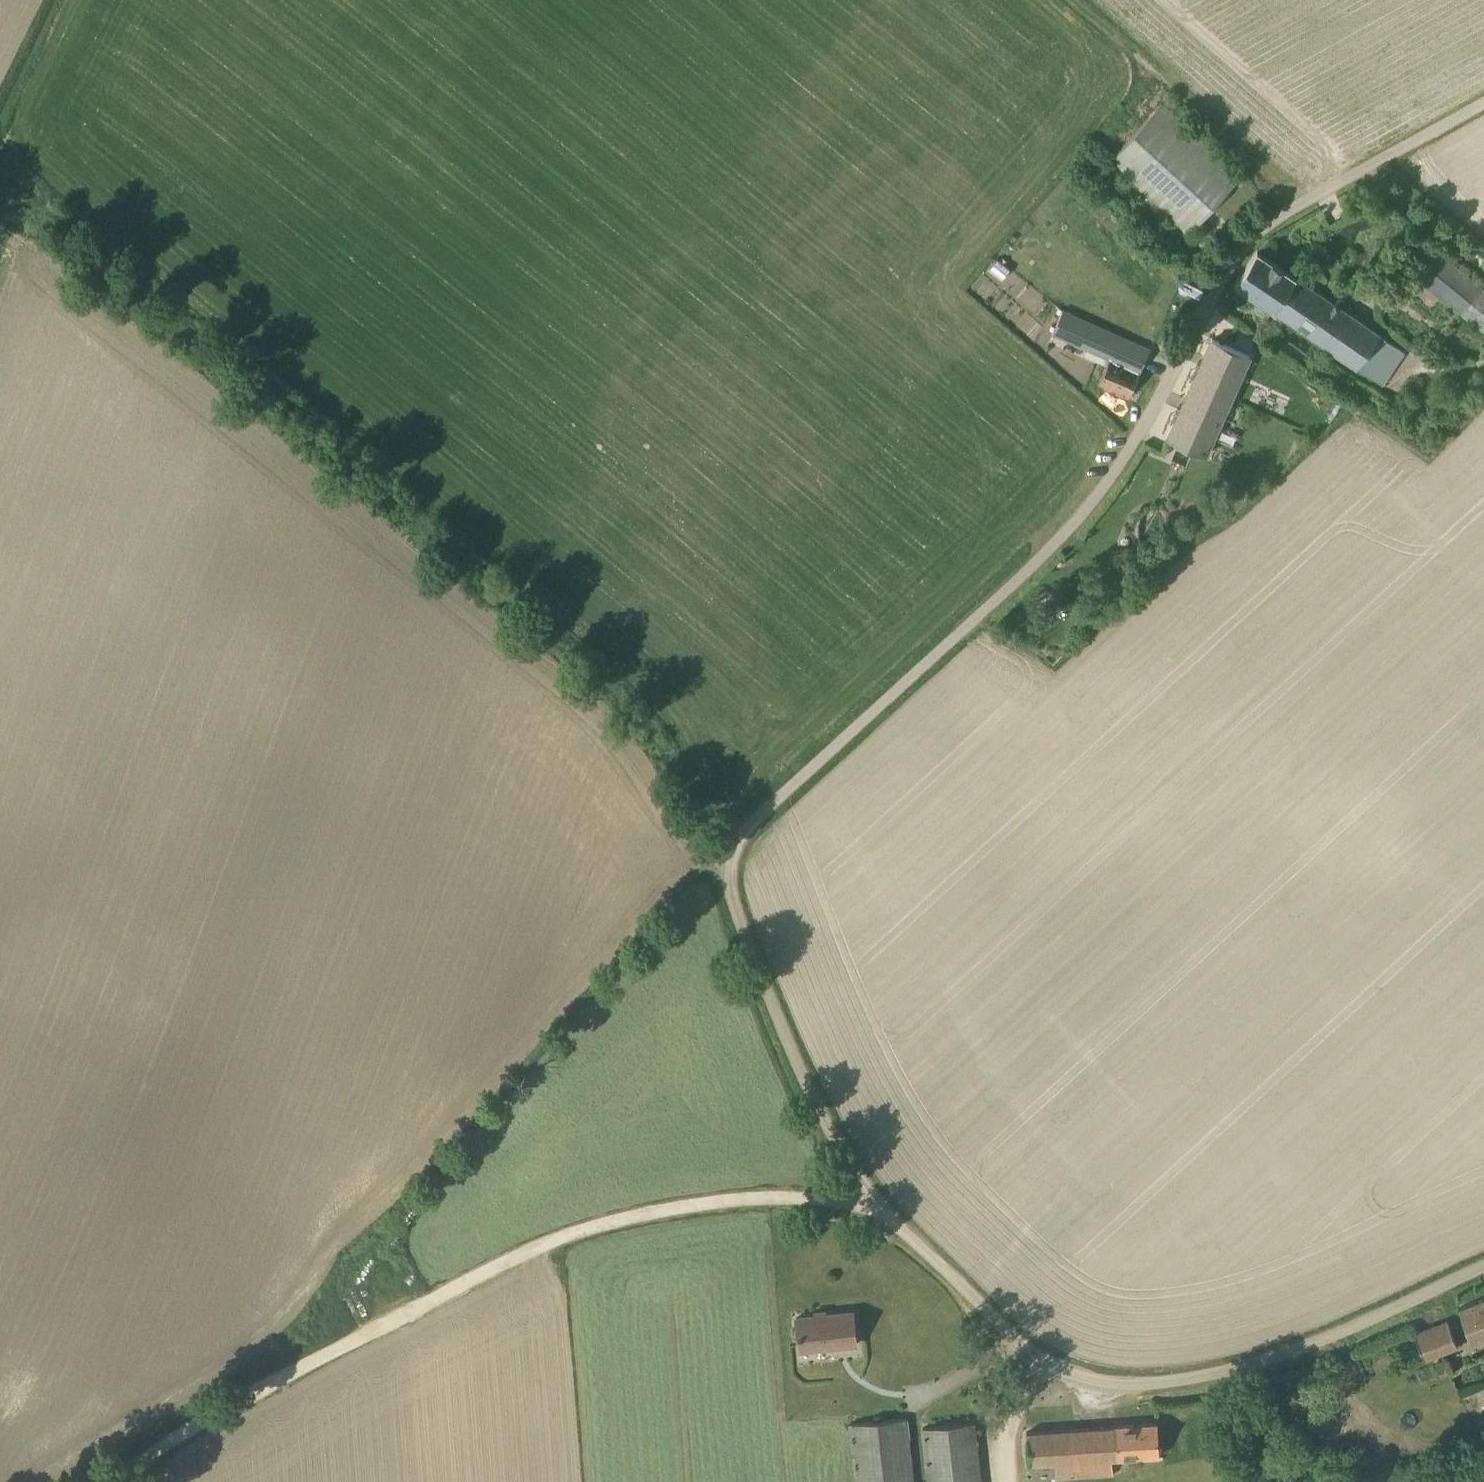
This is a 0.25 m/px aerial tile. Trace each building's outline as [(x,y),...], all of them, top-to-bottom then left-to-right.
[(1187,235),(1242,175),(1162,103),(1107,163),(1187,235)] [(1425,241),(1418,249),(1405,266),(1415,274),(1415,275),(1483,331),(1483,289),(1425,241)] [(1381,370),(1397,346),(1257,250),(1235,282),(1383,383),(1389,375),(1381,370)] [(1129,397),(1151,348),(1063,310),(1053,333),(1110,358),(1099,384),(1129,397)] [(1249,357),(1213,340),(1168,436),(1208,453),(1227,409),(1242,415),(1270,356),(1253,348),(1249,357)] [(1474,1302),(1474,1301),(1459,1307),(1473,1343),(1483,1339),(1483,1298),(1474,1302)] [(799,1350),(857,1343),(853,1311),(796,1317),(799,1350)] [(1425,1361),(1459,1348),(1448,1320),(1415,1333),(1425,1361)] [(907,1417),(850,1423),(857,1481),(914,1481),(907,1417)] [(974,1422),(923,1427),(930,1481),(981,1481),(974,1422)] [(1079,1477),(1114,1475),(1114,1458),(1158,1456),(1158,1422),(1075,1428),(1079,1477)] [(1079,1477),(1075,1428),(1026,1431),(1029,1463),(1055,1462),(1055,1478),(1079,1477)]
